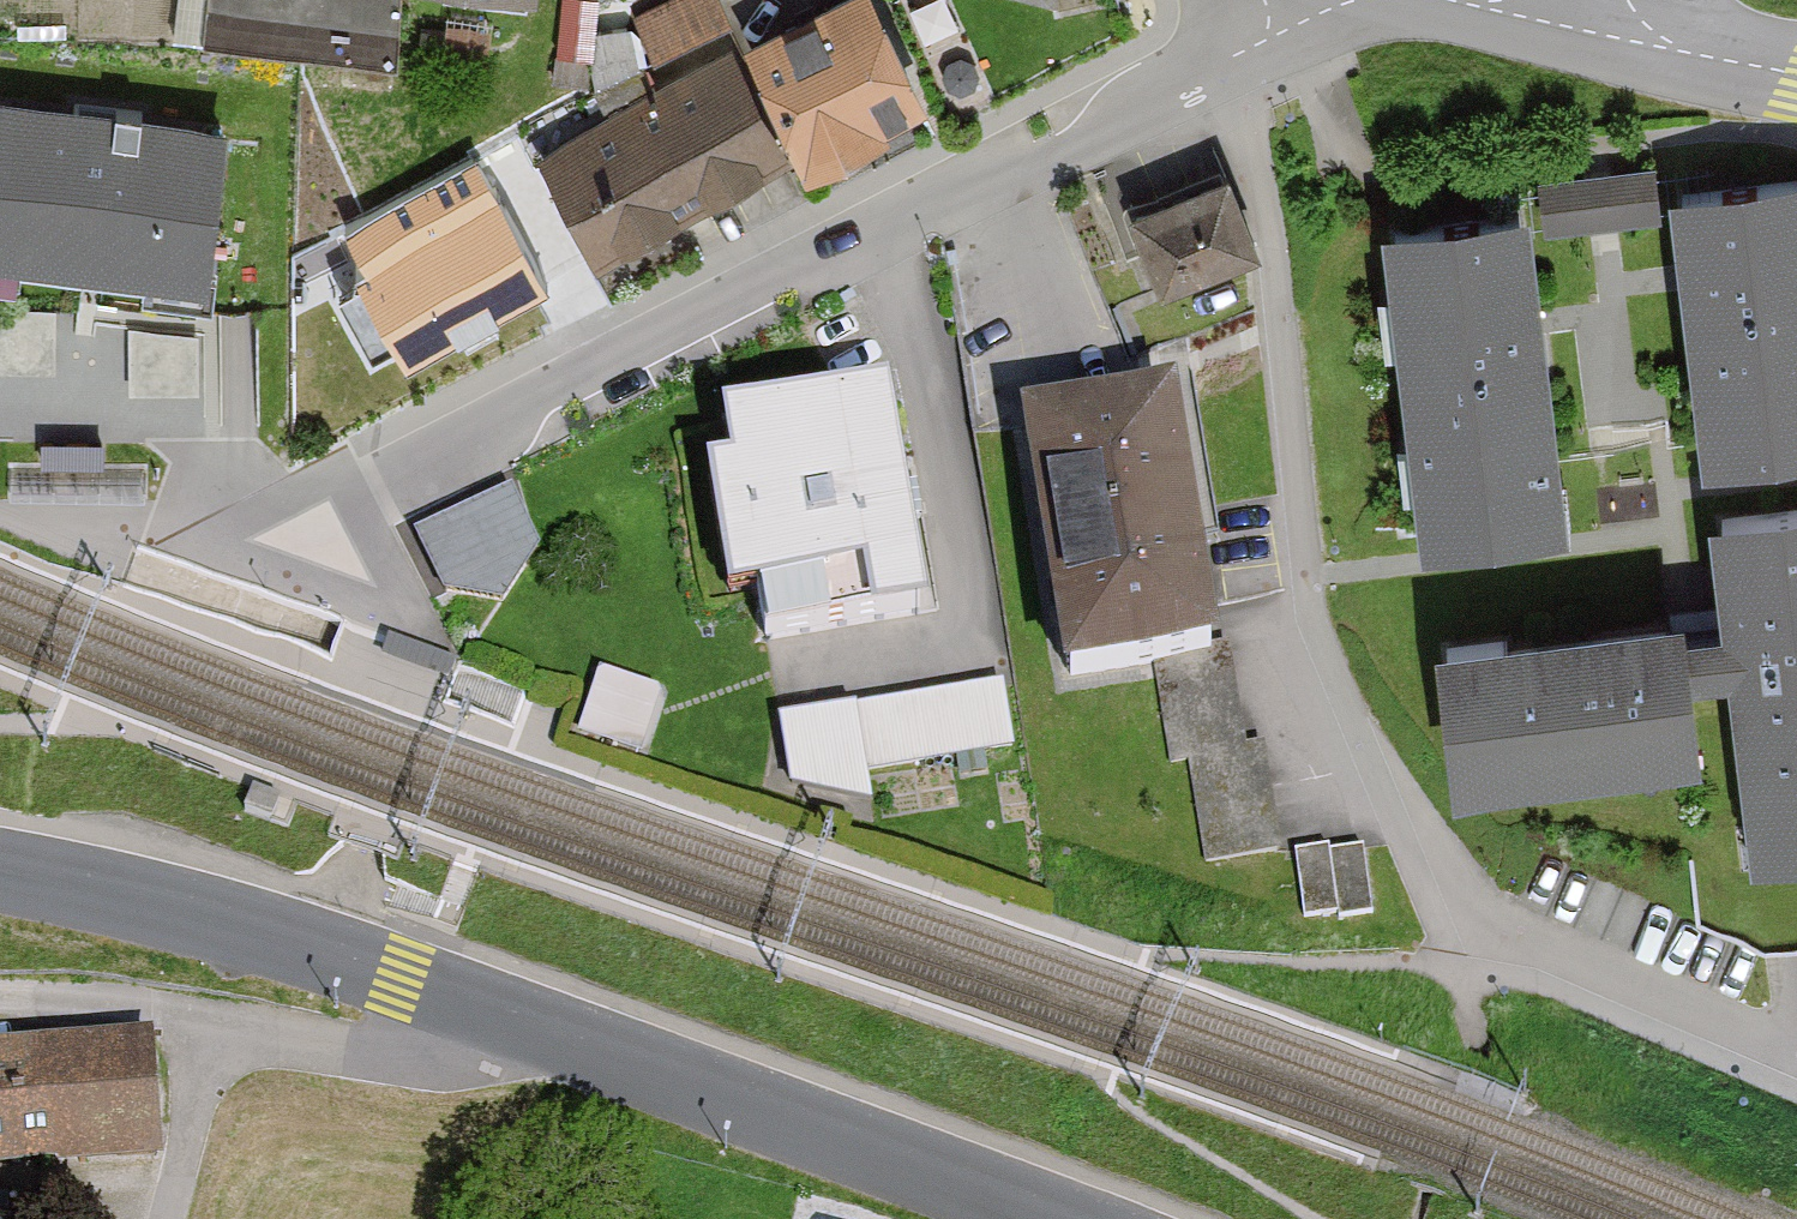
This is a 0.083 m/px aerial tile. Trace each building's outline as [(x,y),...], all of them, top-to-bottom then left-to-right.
[(220,44),(390,62),(397,0),(225,0),(220,44)] [(720,0),(686,0),(638,24),(662,71),(737,33),(720,0)] [(872,3),(744,62),(799,183),(928,125),(872,3)] [(601,5),(560,4),(558,71),(600,72),(601,5)] [(799,183),(744,62),(548,151),(604,273),(799,183)] [(0,97),(0,260),(210,283),(228,122),(0,97)] [(1549,216),(1667,196),(1659,146),(1541,166),(1549,216)] [(1678,196),(1710,452),(1796,441),(1796,181),(1678,196)] [(1237,191),(1140,213),(1159,300),(1257,278),(1237,191)] [(561,314),(499,193),(349,269),(411,391),(561,314)] [(1491,230),(1341,253),(1384,535),(1534,512),(1491,230)] [(0,309),(0,363),(57,362),(56,308),(0,309)] [(198,335),(130,324),(132,390),(202,389),(198,335)] [(894,379),(731,408),(740,460),(699,467),(723,600),(757,594),(765,643),(936,612),(894,379)] [(1171,393),(1023,415),(1063,681),(1159,666),(1210,659),(1208,646),(1171,393)] [(103,443),(39,442),(39,464),(103,465),(103,443)] [(511,481),(417,527),(444,584),(500,593),(538,539),(511,481)] [(1725,523),(1764,846),(1796,843),(1796,515),(1725,523)] [(1660,615),(1442,649),(1463,780),(1681,746),(1660,615)] [(455,657),(392,633),(385,651),(448,675),(455,657)] [(1229,643),(1208,646),(1210,659),(1159,666),(1195,881),(1279,867),(1286,866),(1284,856),(1266,747),(1247,750),(1229,643)] [(663,689),(602,669),(581,730),(642,751),(663,689)] [(1003,680),(856,702),(867,771),(1014,749),(1003,680)] [(856,702),(778,715),(790,787),(873,805),(867,771),(856,702)] [(1363,838),(1296,846),(1304,912),(1371,904),(1363,838)] [(0,1045),(0,1197),(182,1172),(162,1023),(0,1045)]
